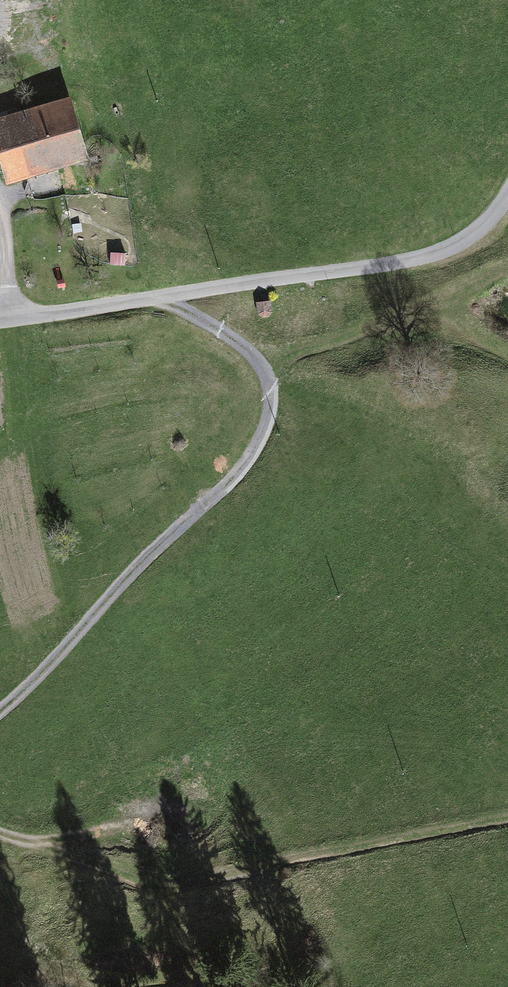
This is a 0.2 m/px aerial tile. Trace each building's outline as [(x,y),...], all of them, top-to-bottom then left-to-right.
[(0,115),(0,166),(7,188),(82,165),(61,97),(0,115)]
